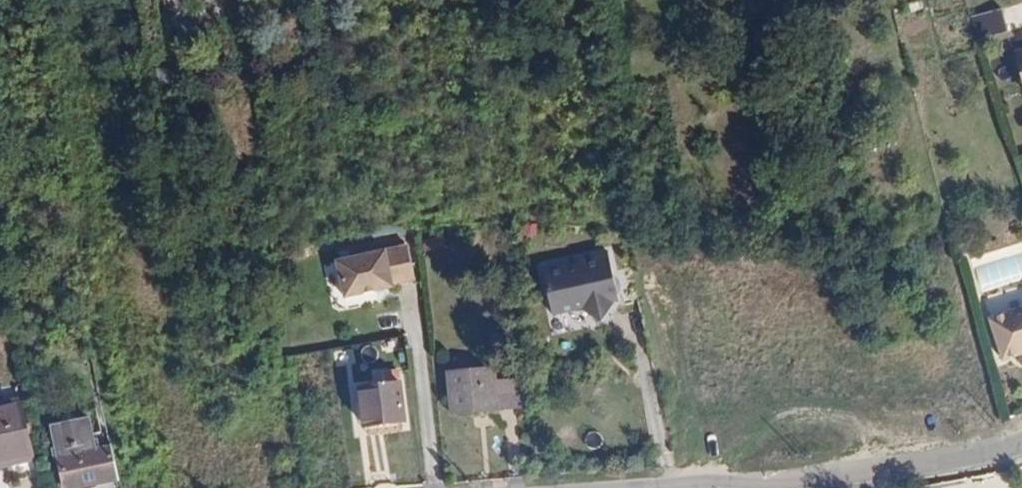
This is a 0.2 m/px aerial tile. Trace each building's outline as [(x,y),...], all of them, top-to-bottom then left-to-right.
[(1007,32),(1000,8),(972,16),(979,41),(1007,32)] [(394,288),(394,286),(416,282),(408,247),(337,262),(345,299),(394,288)] [(617,300),(606,252),(577,259),(579,265),(542,274),(551,316),(583,308),(583,312),(600,322),(611,305),(610,302),(617,300)] [(1013,318),(1009,316),(989,324),(1002,364),(1021,358),(1021,357),(1021,315),(1013,318)] [(384,384),(360,387),(365,427),(407,421),(401,382),(399,382),(397,369),(382,371),(384,384)] [(522,407),(519,379),(496,381),(496,373),(466,375),(469,412),(522,407)] [(20,400),(0,404),(0,467),(34,460),(20,400)] [(118,480),(110,445),(94,448),(89,420),(52,428),(65,487),(79,487),(118,480)]
